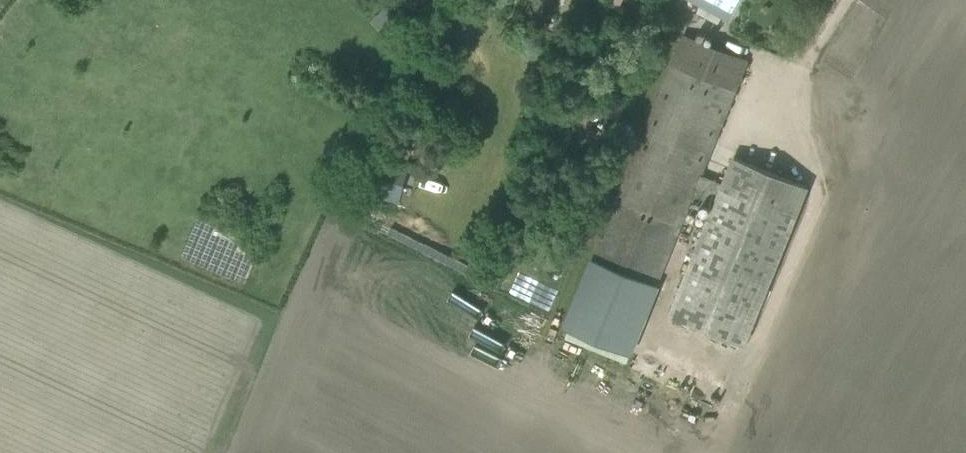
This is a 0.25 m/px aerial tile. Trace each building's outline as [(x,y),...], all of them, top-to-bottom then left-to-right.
[(737,0),(685,0),(723,23),(737,0)] [(385,6),(373,18),(384,29),(396,17),(385,6)] [(657,286),(682,225),(749,59),(685,34),(672,66),(619,199),(594,260),(657,286)] [(734,157),(671,313),(743,343),(809,187),(734,157)] [(372,189),(400,196),(407,171),(379,164),(372,189)]
